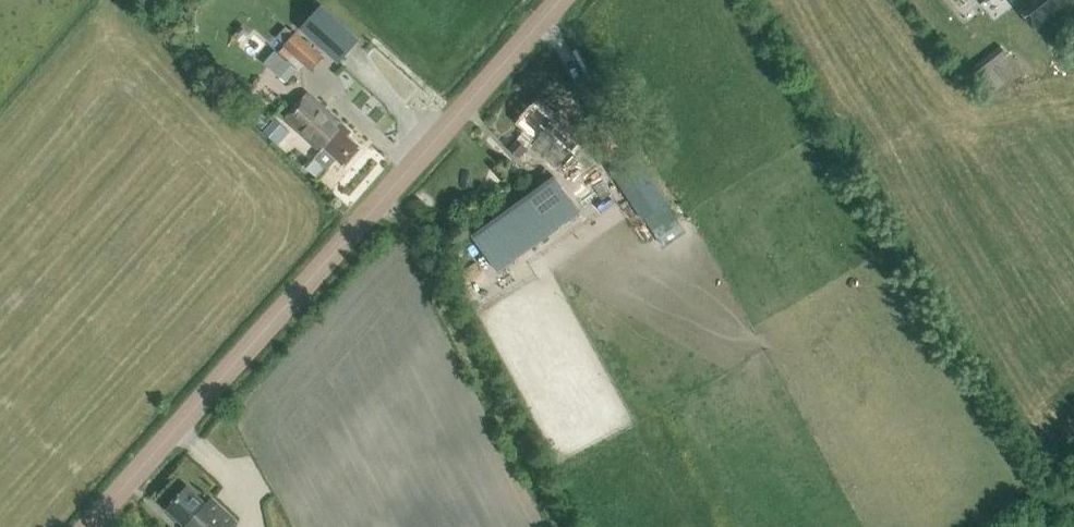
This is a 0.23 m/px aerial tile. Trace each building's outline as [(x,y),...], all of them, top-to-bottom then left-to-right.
[(339,64),(361,40),(321,4),(300,28),(339,64)] [(1073,45),(1073,44),(1073,18),(1060,28),(1073,45)] [(283,46),(292,36),(286,30),(276,40),(283,46)] [(311,69),(323,56),(297,32),(285,45),(311,69)] [(999,45),(970,67),(978,76),(1006,54),(999,45)] [(350,132),(307,92),(283,118),(320,151),(314,157),(324,167),(328,166),(336,158),(343,166),(360,148),(347,136),(350,132)] [(516,123),(525,131),(518,139),(526,146),(530,142),(562,170),(590,139),(559,111),(556,114),(538,98),(516,123)] [(526,149),(528,148),(526,146),(518,139),(509,149),(527,165),(535,158),(526,149)] [(668,202),(636,153),(610,170),(642,219),(668,202)] [(553,175),(472,234),(499,271),(580,212),(553,175)] [(175,524),(179,526),(233,526),(235,525),(210,500),(206,504),(187,485),(165,507),(179,520),(175,524)]
